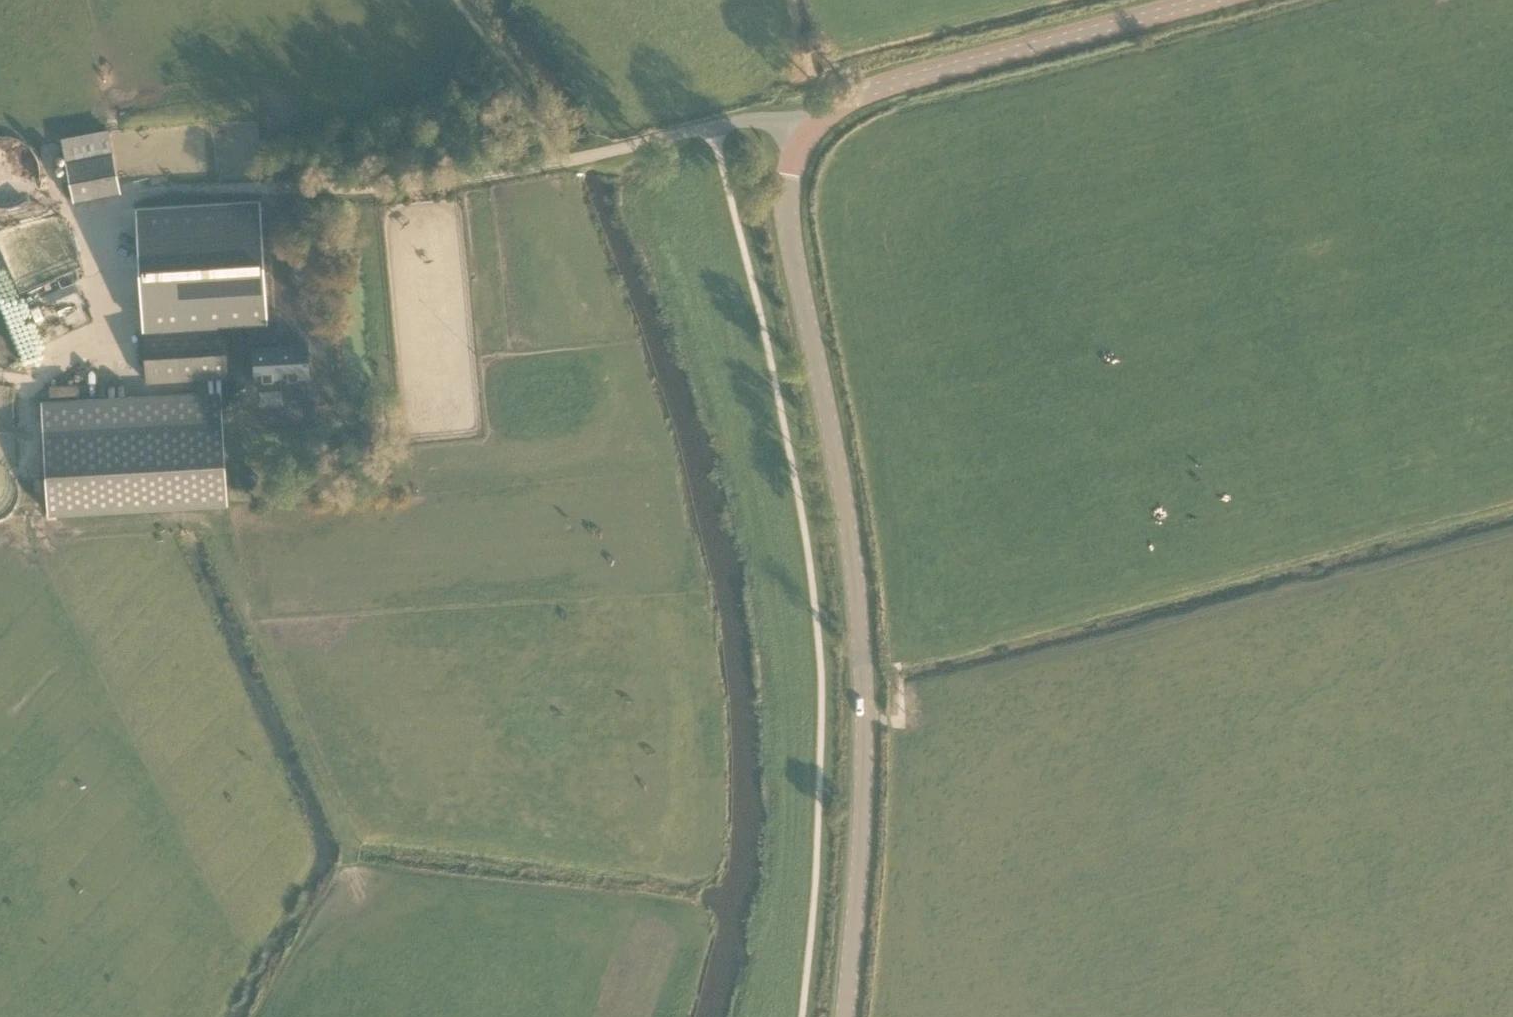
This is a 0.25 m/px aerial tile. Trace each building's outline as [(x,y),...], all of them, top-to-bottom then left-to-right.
[(122,191),(117,111),(69,114),(74,194),(122,191)] [(7,206),(13,205),(19,203),(27,198),(30,195),(34,189),(37,183),(39,177),(39,167),(38,161),(36,154),(33,149),(28,143),(21,138),(17,136),(9,134),(4,134),(0,134),(0,206),(7,206)] [(197,378),(197,389),(41,398),(47,510),(226,500),(220,388),(209,389),(208,377),(229,376),(226,326),(258,325),(259,344),(254,345),(256,378),(308,375),(306,342),(267,343),(266,323),(267,323),(264,255),(261,197),(136,205),(146,381),(197,378)] [(52,383),(52,394),(77,393),(77,381),(52,383)] [(241,397),(241,384),(227,384),(227,397),(241,397)]
